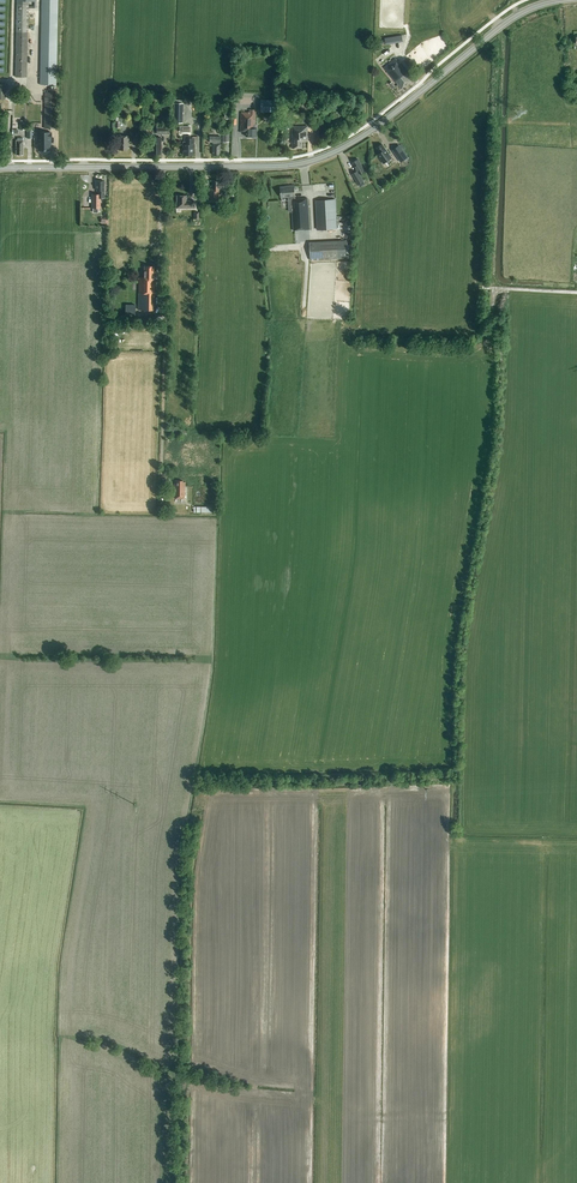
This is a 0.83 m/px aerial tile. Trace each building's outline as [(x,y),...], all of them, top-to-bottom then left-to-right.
[(17,5),(15,77),(27,77),(28,8),(36,9),(36,0),(17,0),(17,5)] [(41,84),(56,85),(57,0),(42,0),(41,84)] [(385,38),(385,39),(378,40),(379,45),(386,44),(403,42),(402,35),(385,38)] [(384,68),(401,89),(405,85),(405,86),(409,82),(413,79),(396,58),(384,68)] [(174,123),(183,123),(183,103),(182,103),(182,100),(175,99),(174,123)] [(260,103),(260,112),(271,112),(276,112),(277,100),(260,99),(260,103)] [(255,128),(256,110),(249,109),(249,113),(241,112),(240,131),(246,131),(245,136),(256,137),(257,128),(255,128)] [(308,126),(292,126),(292,148),(302,148),(302,141),(308,141),(308,126)] [(51,132),(49,132),(36,131),(36,142),(38,142),(38,150),(51,151),(51,145),(51,139),(52,139),(52,132),(51,132)] [(118,136),(118,150),(127,150),(127,147),(128,147),(129,136),(118,136)] [(160,136),(151,136),(151,153),(153,153),(160,153),(160,136)] [(191,137),(191,136),(185,136),(185,142),(183,142),(183,155),(194,155),(194,148),(195,148),(195,138),(198,138),(198,136),(193,136),(193,137),(191,137)] [(219,144),(219,142),(220,142),(220,136),(209,136),(209,142),(213,142),(213,144),(213,155),(220,155),(220,144),(219,144)] [(383,164),(392,158),(382,144),(377,148),(380,153),(377,155),(383,164)] [(396,155),(399,159),(401,162),(403,160),(408,157),(403,150),(400,145),(392,150),(396,155)] [(355,161),(353,163),(357,170),(352,174),(358,184),(363,181),(359,174),(365,170),(358,159),(357,160),(356,160),(355,160),(355,161)] [(219,202),(220,189),(224,189),(224,182),(218,182),(218,180),(212,180),(212,188),(206,188),(206,202),(219,202)] [(104,181),(96,181),(96,190),(98,190),(98,194),(92,194),(92,208),(93,208),(93,213),(98,213),(98,208),(100,208),(100,198),(104,198),(104,181)] [(308,198),(295,199),(295,196),(294,186),(288,186),(288,187),(280,187),(281,197),(292,196),(292,199),(291,199),(293,230),(309,229),(308,198)] [(194,200),(186,200),(186,195),(177,195),(177,202),(176,202),(176,208),(186,208),(194,208),(194,200)] [(316,201),(317,229),(337,228),(335,200),(316,201)] [(0,223),(11,223),(11,205),(0,205),(0,223)] [(311,260),(339,259),(348,258),(347,243),(338,243),(337,240),(319,241),(319,244),(310,245),(311,260)] [(138,310),(139,310),(154,310),(155,275),(153,275),(153,266),(144,266),(144,277),(139,277),(138,310)] [(135,315),(135,305),(125,305),(125,314),(135,315)] [(139,319),(139,324),(146,324),(146,321),(162,322),(162,315),(150,315),(150,317),(146,317),(146,319),(139,319)] [(184,498),(185,487),(185,482),(183,482),(183,481),(174,481),(174,498),(184,498)]
